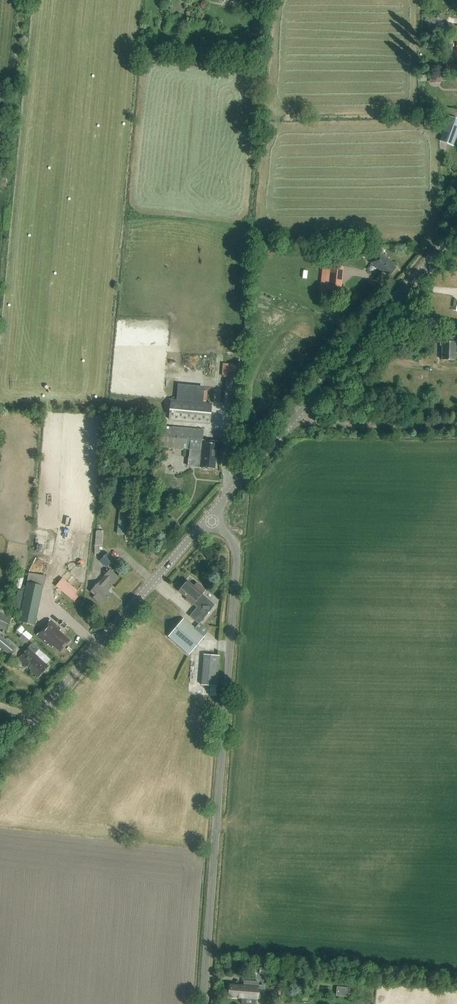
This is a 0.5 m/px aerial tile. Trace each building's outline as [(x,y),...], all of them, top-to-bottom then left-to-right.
[(448,116),(442,135),(455,140),(456,134),(456,119),(448,116)] [(347,247),(347,256),(370,256),(373,259),(371,262),(382,272),(383,270),(389,276),(395,268),(392,266),(394,264),(380,251),(378,254),(369,246),(347,247)] [(328,261),(328,279),(340,279),(340,261),(328,261)] [(444,337),(443,337),(440,338),(440,346),(442,347),(442,360),(455,360),(455,353),(456,353),(456,336),(444,336),(444,337)] [(238,376),(238,363),(222,363),(221,376),(238,376)] [(175,420),(201,423),(210,424),(212,403),(203,402),(204,387),(178,384),(176,400),(171,399),(169,419),(175,420)] [(155,447),(188,449),(187,466),(214,468),(215,456),(219,457),(220,442),(201,440),(202,430),(163,427),(156,426),(155,447)] [(127,535),(129,522),(129,514),(119,513),(117,533),(127,535)] [(103,531),(96,530),(94,553),(99,553),(100,547),(102,547),(103,531)] [(108,552),(100,561),(106,567),(114,559),(108,552)] [(114,584),(119,578),(110,569),(109,571),(107,569),(104,572),(106,574),(100,581),(90,591),(95,595),(93,597),(99,603),(102,600),(105,602),(110,594),(107,591),(109,589),(105,585),(109,581),(114,584)] [(70,598),(77,590),(62,576),(54,585),(70,598)] [(196,583),(193,586),(187,580),(178,591),(187,599),(187,600),(191,604),(192,603),(197,607),(189,616),(198,624),(211,609),(206,605),(210,600),(202,593),(205,590),(196,583)] [(9,633),(12,627),(9,626),(12,618),(8,616),(11,609),(0,604),(0,628),(9,633)] [(39,607),(22,604),(18,623),(35,627),(39,607)] [(184,618),(168,636),(188,655),(205,636),(184,618)] [(60,651),(69,640),(59,631),(61,629),(50,620),(36,635),(47,644),(48,643),(53,647),(53,646),(60,651)] [(19,637),(26,644),(32,637),(20,625),(16,629),(16,631),(21,636),(19,637)] [(0,634),(0,653),(3,649),(10,655),(16,647),(0,634)] [(42,672),(49,666),(48,665),(47,664),(50,660),(39,650),(32,644),(30,646),(19,659),(26,665),(26,666),(29,662),(42,673),(42,672)] [(219,655),(204,654),(202,685),(217,686),(219,655)] [(244,980),(243,985),(230,984),(230,997),(242,997),(241,1003),(242,1003),(255,1003),(255,998),(257,998),(258,981),(244,980)] [(336,995),(350,996),(350,986),(336,985),(336,995)]
